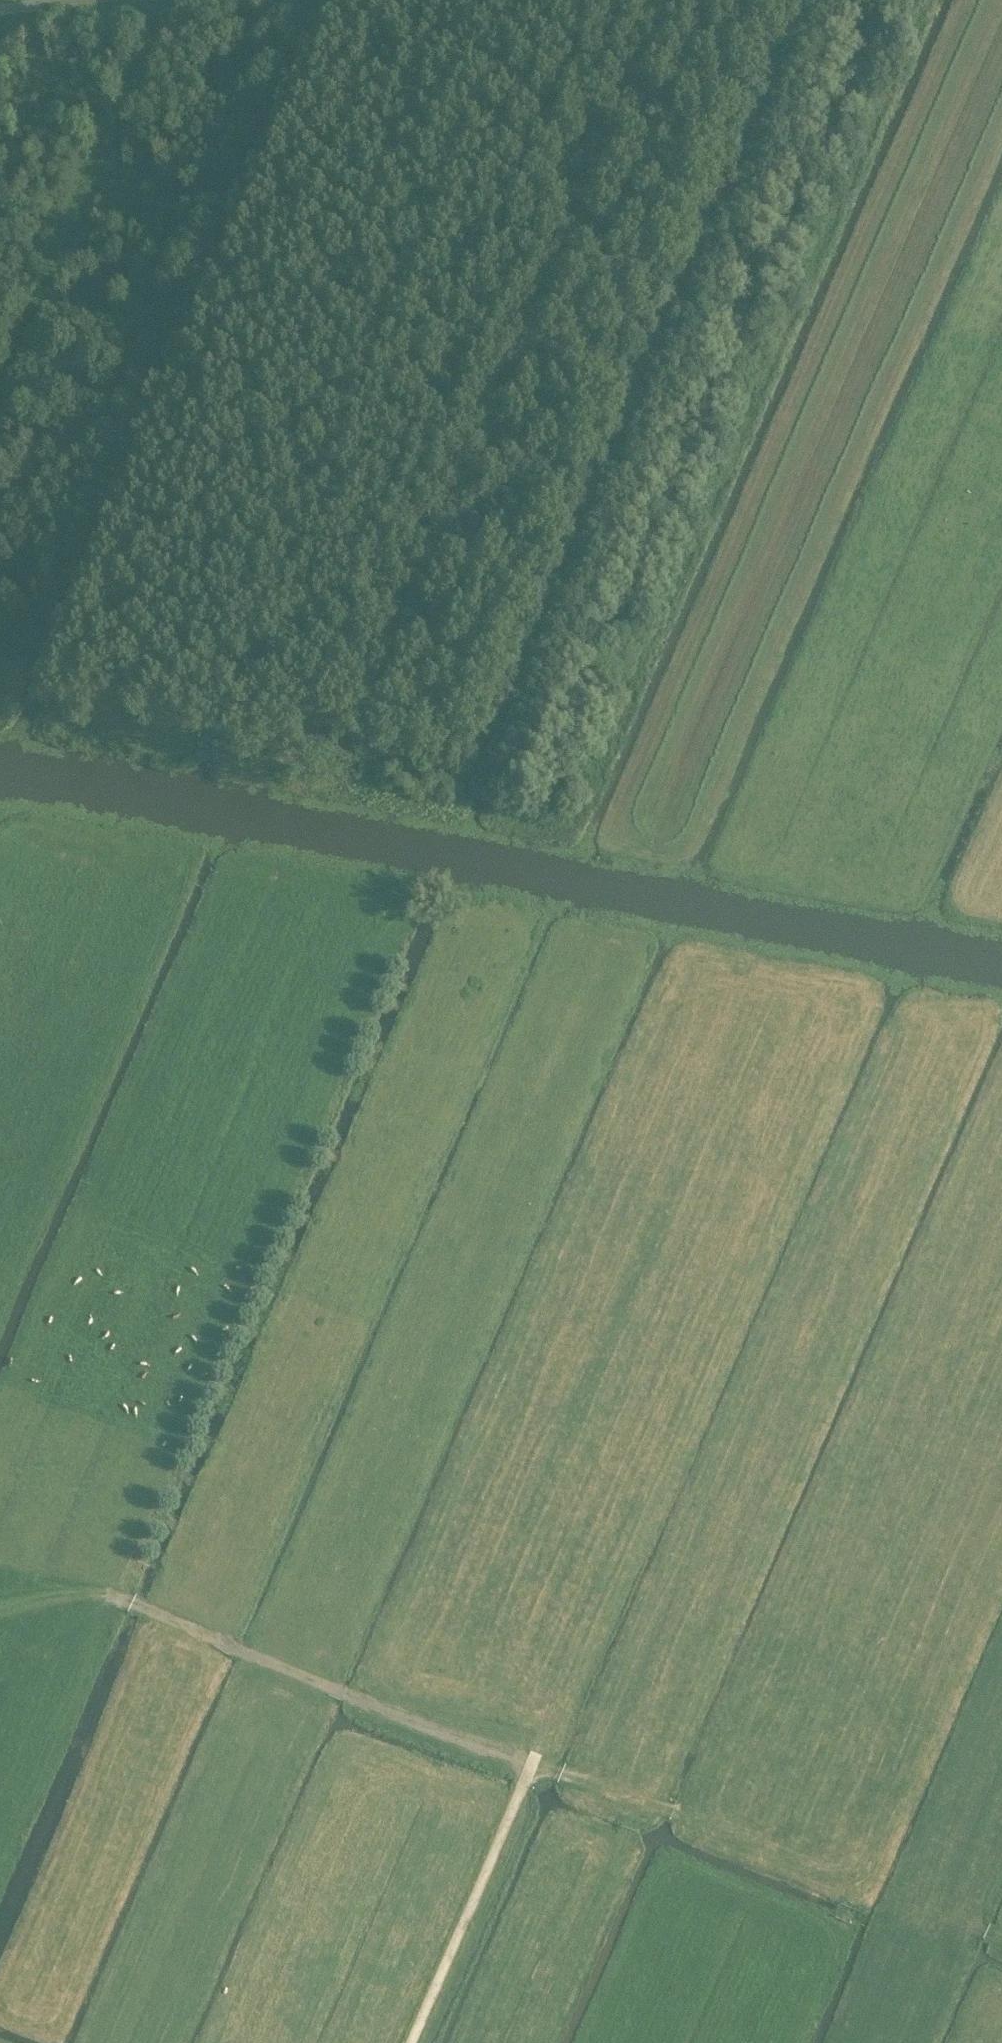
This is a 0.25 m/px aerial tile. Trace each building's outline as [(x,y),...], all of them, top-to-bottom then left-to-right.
[(954,1693),(958,1675),(949,1673),(945,1690),(954,1693)]
